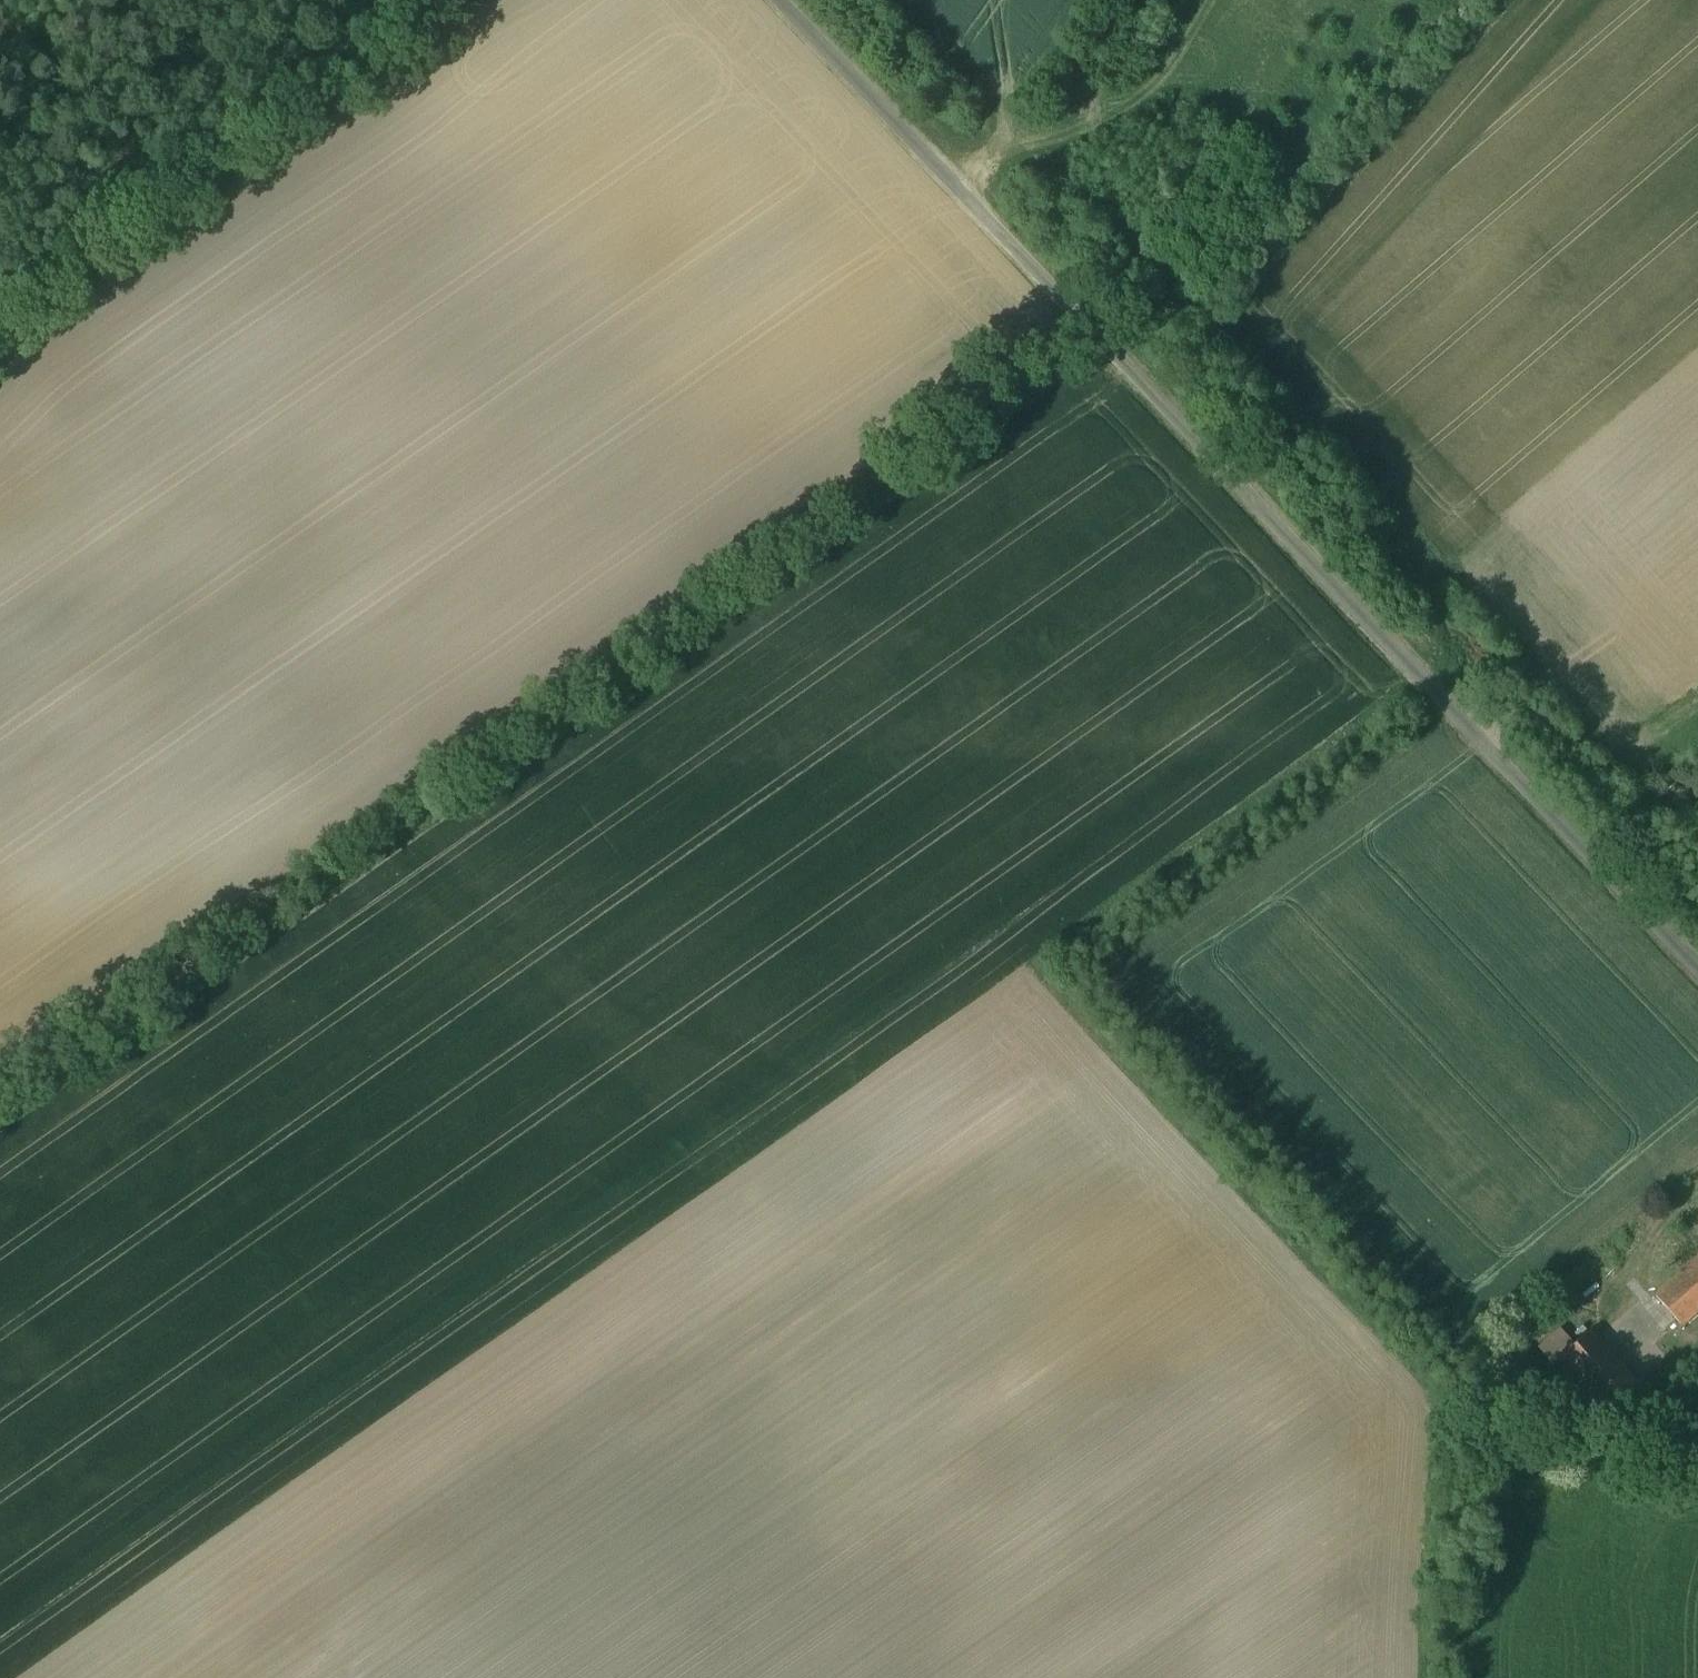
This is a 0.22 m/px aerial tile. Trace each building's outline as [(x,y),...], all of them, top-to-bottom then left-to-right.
[(1684,1269),(1697,1285),(1697,1257),(1684,1269)] [(1684,1269),(1655,1295),(1681,1324),(1697,1309),(1697,1285),(1684,1269)] [(1572,1345),(1560,1356),(1581,1379),(1610,1354),(1588,1330),(1572,1345)] [(1559,1331),(1541,1348),(1553,1362),(1560,1356),(1572,1345),(1559,1331)] [(1610,1354),(1581,1379),(1582,1380),(1570,1392),(1583,1407),(1595,1395),(1612,1414),(1640,1389),(1610,1354)] [(1523,1356),(1497,1380),(1514,1399),(1541,1375),(1523,1356)]
